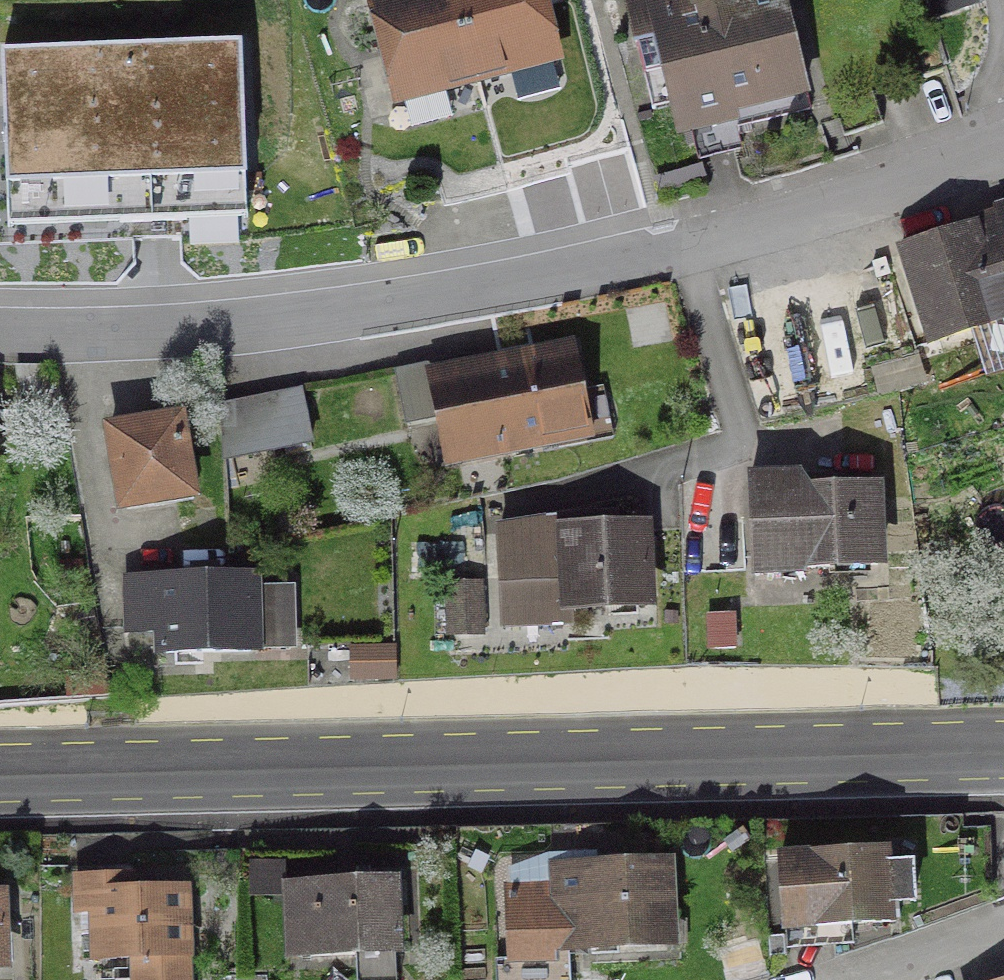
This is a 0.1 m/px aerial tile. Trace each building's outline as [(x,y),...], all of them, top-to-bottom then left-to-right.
[(472,79),(451,0),(376,0),(369,2),(394,99),(472,79)] [(472,79),(549,58),(534,0),(451,0),(472,79)] [(692,155),(735,145),(732,129),(805,112),(778,0),(763,0),(728,8),(726,0),(624,0),(620,1),(639,80),(672,72),(692,155)] [(0,59),(0,72),(10,226),(255,210),(245,43),(0,59)] [(898,253),(920,322),(915,324),(917,331),(922,330),(927,344),(1003,320),(1003,220),(898,253)] [(488,367),(438,377),(445,417),(454,461),(504,452),(504,450),(581,435),(565,354),(488,370),(488,367)] [(251,456),(241,405),(218,409),(221,463),(251,456)] [(150,504),(147,492),(169,488),(186,485),(175,421),(105,433),(118,509),(150,504)] [(795,482),(745,484),(749,573),(873,568),(870,489),(795,492),(795,482)] [(591,519),(573,520),(494,537),(497,612),(565,609),(641,606),(637,531),(592,533),(591,519)] [(159,581),(124,582),(126,635),(161,634),(161,656),(246,654),(246,650),(287,649),(286,589),(260,590),(245,590),(244,578),(159,581)] [(476,587),(443,587),(445,638),(477,637),(476,587)] [(727,618),(705,619),(706,650),(728,649),(727,618)] [(806,858),(776,861),(781,933),(886,924),(885,905),(909,903),(906,866),(882,867),(881,852),(806,858)] [(662,942),(658,870),(593,872),(593,866),(546,869),(547,892),(503,894),(506,968),(551,965),(550,948),(662,942)] [(285,960),(391,956),(388,882),(367,883),(366,877),(352,878),(352,884),(314,885),(314,886),(282,888),(285,960)] [(178,891),(103,893),(102,878),(74,879),(76,915),(92,914),(94,962),(132,961),(132,979),(181,979),(178,891)]
